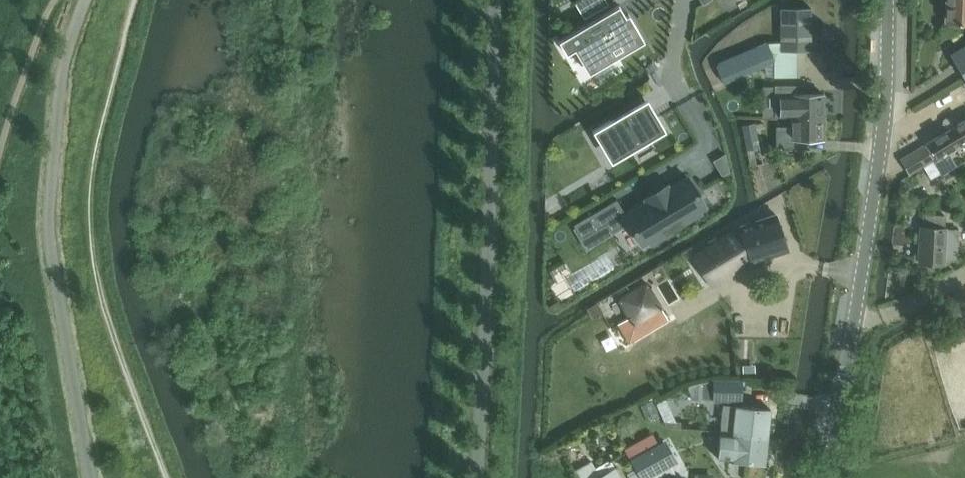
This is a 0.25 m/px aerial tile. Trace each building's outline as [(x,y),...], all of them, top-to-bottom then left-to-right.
[(575,2),(585,18),(609,4),(607,0),(579,0),(575,2)] [(944,23),(964,24),(964,0),(945,0),(944,23)] [(563,38),(559,40),(563,47),(567,53),(575,48),(589,73),(645,40),(629,14),(626,15),(620,4),(563,38)] [(782,7),(782,42),(782,50),(797,50),(811,50),(811,7),(782,7)] [(772,59),(765,42),(720,60),(717,65),(723,80),(770,60),(772,59)] [(782,42),(765,42),(772,59),(770,60),(775,75),(798,76),(797,50),(782,50),(782,42)] [(950,54),(964,79),(964,45),(950,54)] [(792,117),(824,117),(824,93),(793,94),(793,87),(762,87),(762,106),(792,106),(792,117)] [(612,119),(597,128),(615,159),(666,130),(665,128),(648,99),(643,102),(614,118),(615,119),(612,120),(612,119)] [(824,138),(824,117),(792,117),(792,126),(777,126),(777,146),(794,146),(794,139),(824,138)] [(927,142),(936,157),(933,158),(943,173),(956,165),(948,153),(947,154),(945,151),(964,139),(964,119),(927,142)] [(761,147),(756,123),(742,125),(747,150),(761,147)] [(908,173),(933,158),(924,144),(900,159),(908,173)] [(725,154),(714,160),(723,174),(729,171),(725,154)] [(617,198),(574,224),(575,227),(582,238),(607,223),(612,232),(630,220),(631,222),(643,242),(671,225),(672,228),(699,212),(698,209),(704,205),(688,177),(671,187),(669,184),(624,210),(617,198)] [(739,227),(692,254),(711,287),(744,267),(751,262),(751,263),(758,261),(763,263),(771,261),(774,256),(789,251),(777,213),(739,226),(739,227)] [(942,263),(943,259),(955,260),(957,229),(943,228),(944,215),(923,214),(922,227),(920,227),(918,262),(942,263)] [(605,253),(571,273),(582,290),(616,270),(605,253)] [(629,317),(619,324),(630,343),(668,320),(663,311),(647,283),(619,300),(629,317)] [(598,302),(588,308),(593,318),(604,312),(598,302)] [(742,380),(714,379),(689,385),(693,399),(713,399),(741,400),(742,380)] [(666,398),(657,403),(663,417),(673,413),(666,398)] [(722,431),(768,436),(770,409),(724,404),(721,431),(722,431)] [(768,436),(722,431),(719,458),(765,463),(768,436)] [(628,474),(631,477),(667,477),(676,473),(671,465),(659,442),(630,457),(637,469),(628,474)] [(576,470),(580,477),(620,477),(615,468),(601,476),(592,461),(576,470)]
